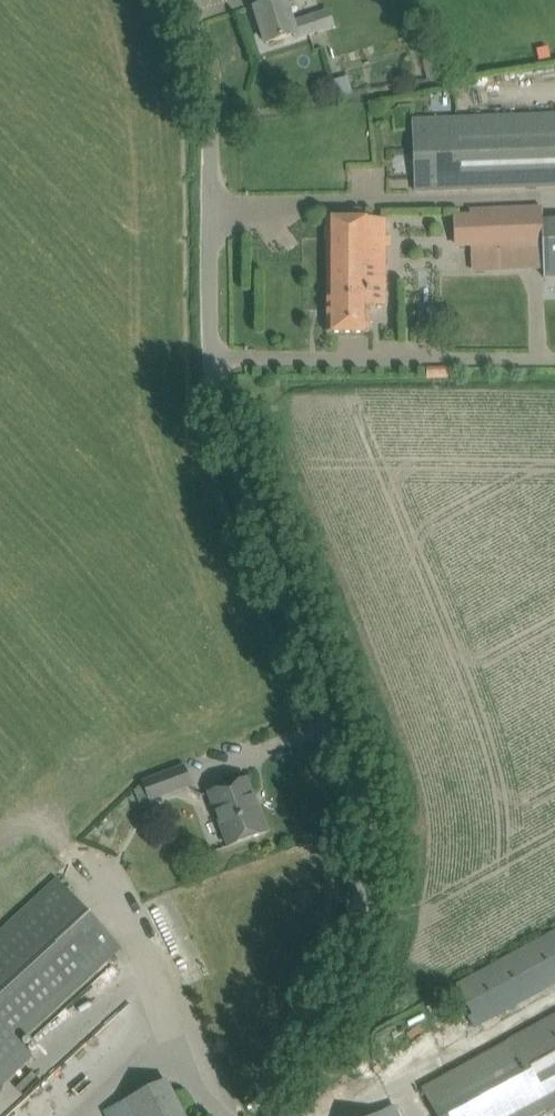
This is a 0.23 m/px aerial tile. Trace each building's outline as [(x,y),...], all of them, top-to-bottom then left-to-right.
[(295,34),(296,39),(317,32),(312,16),(292,22),(285,0),(278,0),(255,7),(266,43),(295,34)] [(444,56),(422,62),(427,80),(449,74),(444,56)] [(336,97),(351,93),(348,78),(333,82),(336,97)] [(441,119),(441,155),(446,155),(446,176),(462,176),(462,189),(554,186),(554,115),(441,119)] [(441,155),(440,119),(413,120),(415,191),(462,189),(462,176),(446,176),(446,155),(441,155)] [(543,224),(543,219),(542,205),(469,208),(470,214),(455,214),(456,232),(456,246),(472,246),(544,243),(543,224)] [(327,332),(349,332),(369,332),(369,305),(385,305),(385,219),(327,219),(327,332)] [(543,224),(544,243),(545,273),(545,283),(554,282),(554,224),(543,224)] [(544,243),(472,246),(473,275),(545,273),(544,243)] [(184,766),(143,781),(150,800),(191,785),(184,766)] [(208,793),(228,847),(267,832),(247,779),(208,793)] [(30,1054),(18,1041),(120,949),(57,880),(0,932),(0,1082),(30,1054)] [(477,974),(457,985),(479,1025),(498,1014),(554,983),(554,931),(477,974)] [(423,1089),(438,1115),(521,1115),(530,1111),(544,1104),(549,1112),(554,1109),(554,1017),(443,1078),(423,1089)] [(79,1100),(51,1072),(7,1115),(63,1115),(79,1100)] [(166,1080),(105,1111),(108,1115),(184,1115),(166,1080)] [(373,1115),(399,1115),(393,1105),(379,1113),(373,1115)]
